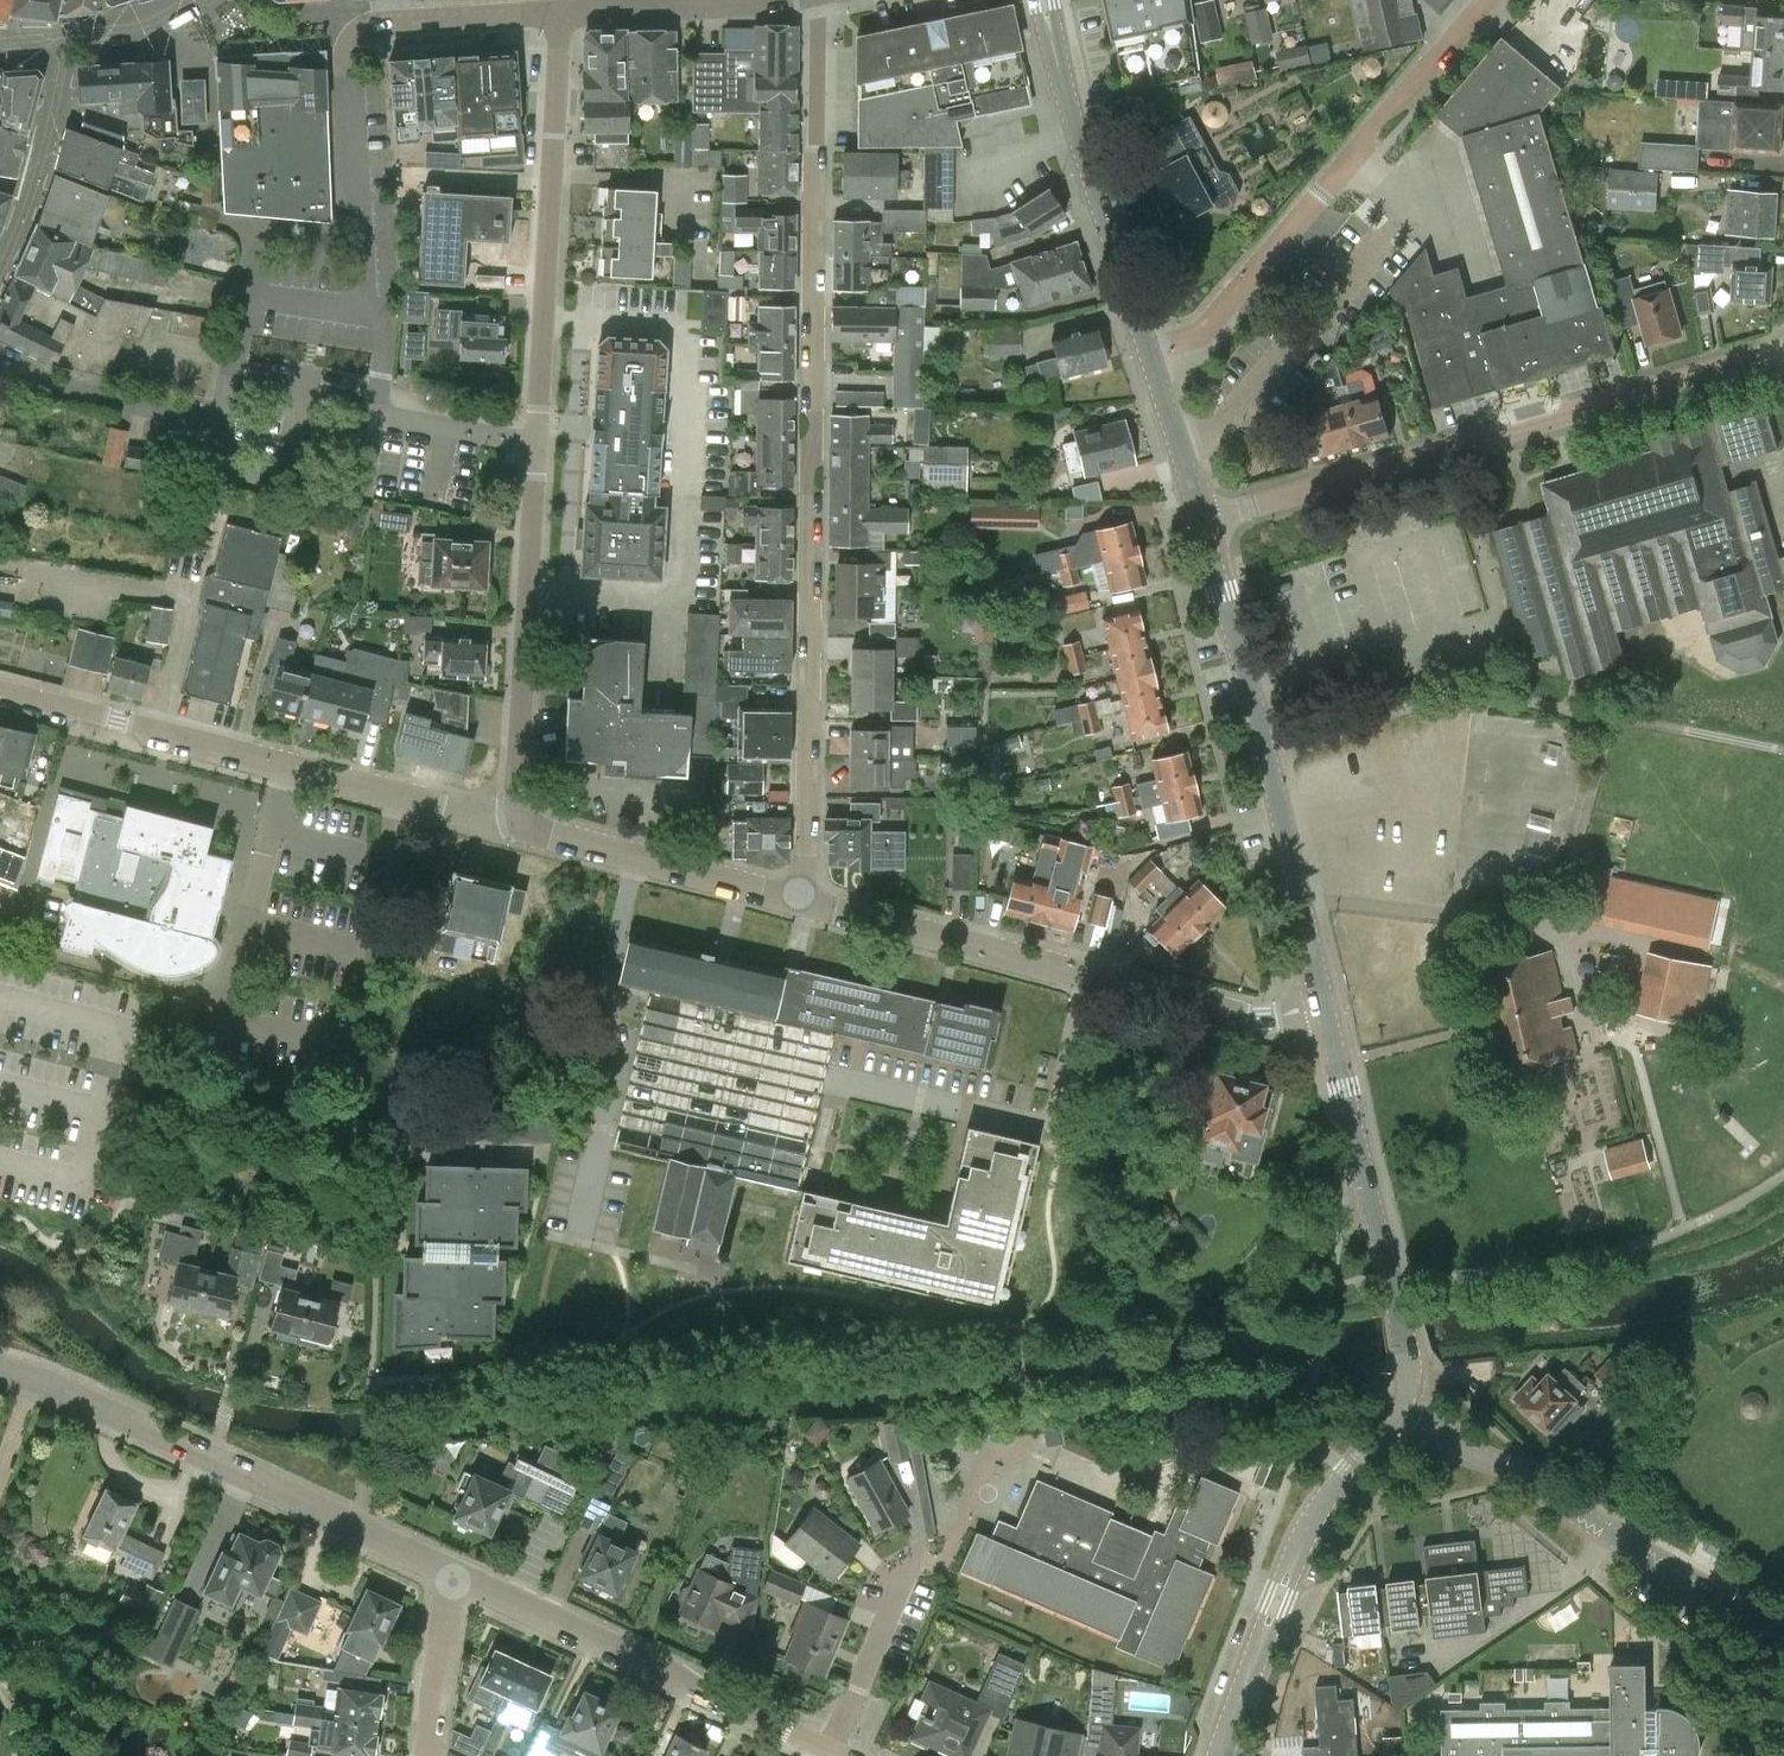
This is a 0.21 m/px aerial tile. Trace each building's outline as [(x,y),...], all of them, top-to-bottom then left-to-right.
[(9,16),(13,0),(0,0),(0,21),(8,21),(9,16)] [(9,16),(56,22),(57,15),(61,0),(13,0),(9,16)] [(57,15),(101,10),(101,8),(102,0),(61,0),(57,15)] [(1204,91),(1191,0),(1107,0),(1115,39),(1116,39),(1127,92),(1179,81),(1182,95),(1204,91)] [(1224,36),(1216,0),(1210,0),(1194,4),(1203,41),(1224,36)] [(1401,21),(1396,0),(1352,0),(1364,52),(1405,43),(1422,39),(1417,17),(1401,21)] [(1442,15),(1455,0),(1425,0),(1442,15)] [(1783,54),(1783,17),(1760,16),(1760,8),(1744,8),(1744,6),(1725,4),(1723,24),(1743,26),(1741,50),(1756,51),(1756,52),(1783,54)] [(956,120),(1030,105),(1009,7),(894,31),(858,39),(858,65),(857,147),(923,147),(953,146),(961,146),(956,120)] [(1248,11),(1251,30),(1272,26),(1268,8),(1248,11)] [(797,26),(755,26),(754,76),(737,76),(737,101),(754,101),(754,102),(759,101),(796,103),(797,26)] [(628,103),(630,103),(676,102),(674,31),(628,33),(628,103)] [(586,104),(628,103),(628,33),(628,32),(590,32),(584,37),(586,99),(586,104)] [(1435,408),(1605,357),(1617,354),(1603,306),(1599,307),(1541,113),(1562,88),(1503,37),(1437,115),(1463,137),(1465,136),(1510,285),(1468,297),(1460,267),(1435,275),(1428,248),(1426,248),(1427,249),(1393,288),(1398,307),(1407,304),(1425,372),(1424,372),(1435,408)] [(1313,66),(1309,44),(1277,51),(1282,73),(1313,66)] [(244,215),(331,222),(327,110),(328,110),(326,71),(325,66),(325,52),(291,54),(291,51),(249,54),(249,56),(216,58),(216,65),(217,82),(218,110),(219,110),(225,213),(244,215)] [(451,57),(450,57),(455,123),(457,123),(458,139),(459,154),(457,154),(458,170),(460,170),(460,159),(484,157),(484,165),(497,164),(497,156),(517,154),(516,134),(521,134),(519,114),(518,112),(519,112),(515,52),(482,54),(482,55),(480,55),(480,54),(454,56),(454,57),(451,57)] [(1756,52),(1754,76),(1720,74),(1718,94),(1761,97),(1762,90),(1783,91),(1783,54),(1756,52)] [(450,57),(389,62),(394,127),(395,127),(396,144),(420,142),(419,129),(432,129),(432,141),(458,139),(457,123),(455,123),(450,57)] [(723,114),(724,57),(693,57),(692,114),(723,114)] [(1220,84),(1257,77),(1254,60),(1217,67),(1220,84)] [(154,63),(133,64),(137,112),(141,113),(143,132),(157,137),(175,136),(175,140),(193,145),(191,129),(177,130),(176,109),(170,110),(168,83),(167,62),(154,63)] [(74,115),(71,128),(124,149),(123,134),(143,132),(141,113),(137,112),(133,64),(86,67),(80,79),(80,81),(71,114),(74,115)] [(37,71),(0,73),(0,84),(4,84),(5,103),(2,118),(0,126),(0,192),(9,195),(14,177),(16,177),(43,77),(37,71)] [(184,121),(203,121),(202,83),(183,83),(184,121)] [(630,103),(628,103),(586,104),(586,99),(581,99),(581,130),(585,130),(585,142),(595,142),(595,171),(628,171),(628,131),(630,131),(630,103)] [(1736,102),(1698,100),(1695,148),(1732,150),(1732,149),(1780,152),(1783,106),(1735,103),(1736,102)] [(759,148),(758,152),(796,153),(797,107),(796,107),(796,103),(759,101),(759,148)] [(1169,227),(1173,225),(1175,227),(1215,205),(1224,207),(1238,200),(1241,190),(1231,173),(1221,169),(1192,116),(1167,131),(1182,160),(1148,178),(1165,209),(1160,211),(1158,216),(1163,225),(1169,227)] [(674,166),(690,167),(691,127),(675,126),(674,166)] [(139,154),(124,149),(71,128),(70,129),(66,129),(56,169),(60,170),(143,201),(154,174),(135,167),(139,154)] [(219,176),(217,144),(201,145),(203,177),(219,176)] [(952,209),(953,146),(923,147),(923,209),(925,209),(952,209)] [(796,153),(758,152),(758,194),(769,194),(796,194),(796,153)] [(424,168),(458,170),(457,154),(425,153),(424,168)] [(895,170),(895,155),(844,154),(843,196),(895,197),(895,189),(907,188),(908,171),(895,170)] [(1610,167),(1608,207),(1656,210),(1659,170),(1610,167)] [(38,223),(67,236),(91,244),(109,196),(55,175),(39,223),(38,223)] [(747,203),(747,175),(723,175),(723,202),(747,203)] [(218,178),(202,178),(202,201),(218,201),(218,178)] [(603,218),(606,218),(655,221),(657,190),(607,187),(606,205),(604,205),(603,218)] [(1013,211),(1013,212),(995,218),(999,229),(1004,245),(1030,238),(1030,237),(1064,215),(1048,189),(1013,211)] [(1727,234),(1743,234),(1743,235),(1775,237),(1778,194),(1746,192),(1746,193),(1730,191),(1727,234)] [(11,196),(9,195),(0,192),(0,230),(11,196)] [(511,210),(511,197),(423,192),(418,283),(463,286),(466,241),(509,243),(510,219),(511,210)] [(214,231),(220,210),(192,202),(186,223),(214,231)] [(760,252),(760,254),(795,253),(795,216),(764,216),(764,214),(762,214),(762,209),(736,208),(736,203),(722,203),(722,232),(734,232),(734,234),(757,234),(757,252),(760,252)] [(923,209),(883,209),(883,231),(925,231),(925,209),(923,209)] [(602,233),(601,245),(654,248),(654,241),(655,221),(606,218),(605,233),(602,233)] [(869,221),(834,222),(833,256),(869,256),(888,257),(891,257),(891,243),(881,243),(882,222),(869,222),(869,221)] [(38,223),(15,275),(98,316),(105,299),(103,298),(76,285),(83,270),(163,289),(168,268),(93,250),(66,237),(67,236),(38,223)] [(654,241),(654,248),(653,253),(673,255),(674,242),(654,241)] [(962,254),(961,285),(995,286),(1008,288),(1018,284),(1033,279),(1033,281),(1080,267),(1083,266),(1081,259),(1076,243),(1053,250),(1045,252),(1037,255),(1029,257),(1011,263),(1010,260),(991,267),(986,255),(962,254)] [(962,244),(961,253),(973,254),(973,244),(962,244)] [(1771,304),(1773,268),(1753,267),(1754,247),(1700,244),(1698,273),(1725,274),(1726,265),(1735,266),(1732,301),(1771,304)] [(653,253),(654,248),(601,245),(601,258),(604,258),(603,275),(652,277),(653,253)] [(692,250),(675,250),(674,286),(691,286),(692,250)] [(795,253),(760,254),(759,288),(794,288),(795,253)] [(869,256),(833,256),(833,289),(868,290),(887,291),(888,268),(888,257),(869,256)] [(1025,308),(1090,288),(1083,266),(1033,281),(1033,279),(1018,284),(1025,308)] [(504,288),(505,276),(476,274),(475,286),(504,288)] [(742,291),(743,275),(719,274),(718,288),(742,291)] [(141,306),(105,299),(98,316),(15,275),(0,306),(0,340),(46,363),(47,362),(50,362),(49,364),(105,375),(141,306)] [(925,276),(925,289),(924,305),(936,306),(936,276),(925,276)] [(1623,329),(1643,323),(1649,344),(1681,335),(1668,290),(1637,299),(1631,276),(1609,282),(1623,329)] [(995,286),(961,285),(960,308),(995,310),(995,286)] [(1697,316),(1716,313),(1712,287),(1694,289),(1697,316)] [(428,292),(404,290),(401,319),(427,320),(428,292)] [(727,291),(703,290),(701,330),(725,332),(726,318),(727,291)] [(727,291),(726,318),(747,318),(746,299),(741,299),(742,292),(727,291)] [(758,339),(794,339),(794,307),(758,308),(758,323),(749,323),(749,344),(758,344),(758,339)] [(871,342),(893,342),(894,342),(895,308),(833,307),(832,341),(853,341),(852,346),(871,347),(871,342)] [(895,307),(895,308),(894,342),(893,342),(892,407),(923,408),(924,307),(895,307)] [(438,309),(436,338),(462,340),(460,358),(502,360),(504,340),(502,340),(504,317),(489,316),(474,315),(465,314),(465,311),(438,309)] [(215,340),(220,320),(172,311),(168,331),(215,340)] [(1394,342),(1383,322),(1363,333),(1373,352),(1394,342)] [(1042,383),(1061,377),(1106,366),(1096,328),(1052,339),(1056,357),(1037,362),(1042,383)] [(409,356),(428,354),(426,330),(407,332),(409,356)] [(984,355),(1021,355),(1020,332),(984,334),(984,355)] [(591,491),(590,504),(652,508),(653,495),(657,495),(660,447),(662,447),(663,418),(662,418),(664,390),(663,390),(666,350),(657,340),(607,337),(598,346),(595,385),(593,414),(592,414),(590,442),(592,442),(589,491),(591,491)] [(794,379),(794,339),(758,339),(758,344),(757,371),(722,370),(721,382),(736,383),(736,389),(741,389),(758,389),(758,379),(794,379)] [(1306,365),(1317,374),(1327,361),(1317,352),(1306,365)] [(1350,404),(1362,443),(1390,434),(1379,396),(1369,399),(1363,380),(1349,384),(1354,403),(1350,404)] [(1362,443),(1350,404),(1341,407),(1335,388),(1319,393),(1323,412),(1309,417),(1315,437),(1305,440),(1310,456),(1321,453),(1322,455),(1362,443)] [(757,414),(756,436),(792,437),(793,401),(759,401),(758,389),(741,389),(740,413),(757,414)] [(883,407),(883,392),(836,391),(835,406),(883,407)] [(1574,645),(1590,659),(1615,652),(1609,632),(1701,605),(1710,635),(1712,634),(1719,660),(1741,672),(1765,665),(1777,643),(1770,617),(1772,617),(1765,595),(1783,590),(1783,556),(1779,558),(1756,483),(1728,490),(1720,466),(1778,449),(1765,403),(1648,437),(1653,453),(1543,485),(1552,514),(1492,532),(1519,623),(1526,621),(1530,636),(1523,638),(1529,658),(1574,645)] [(928,445),(930,409),(914,408),(912,444),(928,445)] [(831,416),(831,448),(867,449),(867,444),(892,444),(892,424),(867,424),(867,416),(831,416)] [(1070,473),(1083,470),(1085,477),(1135,465),(1125,420),(1074,432),(1077,441),(1063,444),(1070,473)] [(120,469),(128,432),(119,430),(110,428),(102,465),(120,469)] [(792,484),(792,437),(756,436),(756,472),(735,471),(734,496),(759,496),(760,484),(792,484)] [(162,450),(129,445),(127,464),(159,468),(162,450)] [(966,499),(967,448),(923,447),(921,498),(966,499)] [(830,481),(867,481),(867,449),(831,448),(830,481)] [(919,461),(908,460),(904,460),(904,477),(919,477),(919,461)] [(26,486),(0,475),(0,496),(19,504),(26,486)] [(866,514),(866,509),(867,481),(830,481),(830,513),(866,514)] [(1077,499),(1103,498),(1103,481),(1076,482),(1077,499)] [(701,495),(701,509),(725,509),(725,496),(701,495)] [(725,498),(726,515),(738,515),(738,498),(725,498)] [(972,502),(973,529),(1044,526),(1044,500),(972,502)] [(585,503),(580,575),(659,581),(665,509),(652,508),(590,504),(585,503)] [(1065,505),(1065,519),(1082,519),(1083,505),(1065,505)] [(756,525),(756,543),(791,544),(791,508),(757,508),(757,507),(743,507),(743,525),(756,525)] [(866,514),(830,513),(829,545),(866,546),(866,534),(908,533),(908,508),(866,509),(866,514)] [(409,532),(411,515),(379,511),(377,528),(409,532)] [(187,693),(228,704),(229,704),(230,700),(229,700),(245,637),(255,640),(264,606),(292,613),(299,589),(271,581),(283,537),(226,522),(213,574),(212,574),(183,686),(187,693)] [(1103,561),(1138,553),(1131,523),(1096,531),(1095,531),(1095,532),(1082,535),(1073,553),(1077,568),(1103,561)] [(486,544),(434,541),(435,538),(422,537),(421,581),(432,582),(432,584),(483,587),(484,582),(489,582),(490,564),(485,564),(486,544)] [(791,544),(756,543),(756,579),(791,579),(791,544)] [(727,544),(727,562),(742,563),(742,544),(727,544)] [(838,564),(837,586),(883,586),(883,571),(890,571),(891,552),(874,552),(874,564),(838,564)] [(1073,553),(1055,557),(1059,572),(1077,568),(1073,553)] [(1110,592),(1145,583),(1138,553),(1103,561),(1110,592)] [(1077,568),(1059,572),(1063,586),(1080,581),(1077,568)] [(882,616),(883,586),(837,586),(837,616),(882,616)] [(743,634),(743,635),(790,636),(791,600),(747,600),(747,589),(724,589),(724,599),(731,599),(730,634),(743,634)] [(1060,614),(1089,607),(1086,591),(1056,597),(1060,614)] [(166,644),(171,609),(154,607),(149,641),(166,644)] [(1110,650),(1145,641),(1137,611),(1103,619),(1110,650)] [(568,671),(577,671),(576,684),(581,684),(580,699),(566,698),(561,760),(622,764),(621,773),(684,778),(685,757),(709,758),(713,709),(718,617),(686,615),(679,715),(637,712),(642,642),(579,638),(578,651),(569,650),(568,671)] [(432,632),(433,617),(405,616),(404,634),(418,635),(418,632),(432,632)] [(895,638),(895,637),(895,624),(869,623),(869,638),(892,638),(895,638)] [(77,628),(69,663),(108,672),(112,657),(116,637),(77,628)] [(790,671),(790,636),(743,635),(743,651),(730,650),(729,670),(790,671)] [(267,707),(299,715),(310,673),(290,668),(296,642),(279,637),(269,674),(265,673),(260,693),(270,696),(267,707)] [(484,660),(485,640),(425,637),(424,663),(442,664),(441,676),(483,679),(484,672),(487,671),(488,662),(484,660)] [(917,638),(895,637),(895,638),(892,638),(891,650),(852,649),(852,679),(891,679),(891,657),(917,657),(917,638)] [(1066,660),(1082,657),(1079,641),(1063,645),(1066,660)] [(1117,680),(1152,671),(1145,641),(1110,650),(1117,680)] [(354,649),(350,652),(331,724),(362,732),(366,718),(385,722),(396,659),(354,649)] [(310,673),(299,715),(331,724),(350,652),(347,653),(345,662),(316,654),(312,674),(310,673)] [(1085,671),(1082,657),(1066,660),(1069,675),(1085,671)] [(142,698),(150,666),(116,658),(108,689),(142,698)] [(1125,710),(1159,701),(1152,671),(1117,680),(1125,710)] [(891,701),(891,679),(852,679),(852,709),(891,709),(891,720),(916,720),(917,702),(891,701)] [(412,685),(394,682),(392,698),(409,701),(412,685)] [(739,718),(738,732),(789,733),(789,707),(747,707),(747,685),(715,685),(715,718),(739,718)] [(463,773),(472,741),(466,739),(469,696),(434,690),(437,707),(443,708),(442,732),(426,728),(428,720),(407,715),(396,755),(463,773)] [(1081,720),(1097,716),(1094,701),(1077,705),(1081,720)] [(1132,740),(1167,732),(1159,701),(1125,710),(1132,740)] [(1100,731),(1097,716),(1081,720),(1084,735),(1100,731)] [(913,727),(887,726),(887,731),(850,730),(850,759),(915,759),(916,759),(913,759),(913,727)] [(950,760),(975,760),(975,728),(947,727),(947,747),(951,747),(950,760)] [(35,735),(3,728),(0,741),(0,770),(3,771),(0,783),(13,786),(16,774),(25,776),(35,735)] [(789,733),(738,732),(738,746),(727,746),(727,761),(788,761),(789,733)] [(1140,797),(1194,782),(1186,752),(1151,760),(1156,780),(1137,784),(1140,797)] [(915,779),(915,759),(850,759),(849,787),(904,787),(905,779),(915,779)] [(975,775),(975,760),(950,760),(950,775),(975,775)] [(728,802),(729,793),(761,793),(761,766),(728,765),(728,767),(718,767),(717,801),(728,802)] [(1166,821),(1201,813),(1194,782),(1140,797),(1143,808),(1162,804),(1166,821)] [(1112,787),(1116,804),(1132,799),(1128,783),(1112,787)] [(92,943),(107,947),(112,951),(124,958),(139,966),(147,969),(155,971),(163,972),(172,973),(180,972),(188,970),(190,969),(200,972),(202,964),(204,963),(209,960),(213,956),(215,950),(215,944),(211,938),(212,933),(232,860),(205,853),(212,828),(127,806),(124,818),(89,809),(91,801),(58,793),(37,877),(53,881),(54,876),(77,882),(72,899),(67,901),(64,906),(65,911),(68,915),(61,943),(90,950),(92,943)] [(906,809),(906,797),(886,797),(886,809),(906,809)] [(1132,799),(1116,804),(1104,807),(1108,820),(1119,817),(1135,813),(1132,799)] [(887,834),(871,833),(871,823),(878,823),(878,804),(851,804),(851,819),(825,819),(825,839),(828,839),(828,866),(848,866),(848,869),(871,869),(871,867),(887,867),(887,834)] [(997,821),(984,817),(980,835),(992,838),(997,821)] [(787,862),(788,819),(748,819),(748,822),(733,822),(733,859),(747,860),(747,861),(787,862)] [(1045,834),(1041,850),(1055,854),(1059,838),(1045,834)] [(1070,858),(1074,842),(1059,838),(1055,854),(1070,858)] [(1041,850),(1035,874),(1033,882),(1014,877),(1004,914),(1038,922),(1055,854),(1041,850)] [(952,888),(971,889),(972,854),(953,853),(952,888)] [(1066,870),(1070,858),(1055,854),(1038,922),(1072,931),(1081,893),(1080,893),(1081,888),(1066,870)] [(1150,859),(1140,869),(1139,870),(1151,882),(1161,872),(1150,859)] [(1151,882),(1139,870),(1127,881),(1139,893),(1151,882)] [(436,948),(473,957),(493,961),(497,942),(497,943),(504,910),(519,914),(524,892),(510,888),(510,886),(454,873),(442,929),(440,928),(436,948)] [(1636,906),(1631,927),(1650,931),(1651,926),(1667,929),(1666,935),(1684,939),(1686,930),(1690,912),(1693,913),(1704,915),(1708,916),(1710,906),(1701,904),(1695,902),(1638,890),(1589,879),(1587,878),(1586,883),(1583,898),(1584,898),(1584,897),(1584,896),(1588,897),(1601,900),(1601,901),(1600,902),(1601,902),(1602,898),(1613,901),(1636,906)] [(1167,899),(1200,932),(1225,908),(1198,881),(1184,895),(1178,888),(1167,899)] [(1105,926),(1112,898),(1093,893),(1086,922),(1105,926)] [(1175,957),(1200,932),(1167,899),(1156,910),(1162,916),(1148,929),(1175,957)] [(963,1002),(962,1007),(943,1003),(792,968),(785,966),(783,972),(724,958),(629,936),(618,983),(650,990),(833,1033),(981,1067),(988,1037),(993,1038),(1000,1011),(963,1002)] [(1551,1063),(1578,1056),(1571,1027),(1554,1030),(1551,1017),(1574,1012),(1571,997),(1563,999),(1551,950),(1528,956),(1528,955),(1489,964),(1489,965),(1481,967),(1506,1074),(1515,1072),(1551,1063)] [(1699,1027),(1712,966),(1649,952),(1636,1013),(1699,1027)] [(1261,1130),(1267,1107),(1261,1106),(1267,1085),(1221,1073),(1207,1122),(1203,1120),(1197,1141),(1201,1142),(1197,1156),(1219,1162),(1222,1148),(1233,1151),(1232,1156),(1255,1163),(1264,1131),(1261,1130)] [(555,1142),(562,1117),(509,1116),(509,1141),(555,1142)] [(736,1168),(742,1140),(665,1122),(657,1158),(667,1160),(670,1161),(655,1228),(688,1235),(686,1244),(718,1251),(735,1175),(737,1168),(736,1168)] [(1001,1262),(1005,1245),(1014,1248),(1015,1245),(1005,1243),(1009,1225),(1019,1228),(1038,1143),(967,1126),(964,1142),(965,1142),(964,1145),(972,1148),(953,1233),(816,1202),(818,1193),(803,1189),(786,1260),(803,1264),(805,1254),(824,1259),(821,1268),(838,1272),(840,1262),(858,1266),(856,1276),(873,1280),(875,1270),(893,1274),(891,1284),(920,1290),(922,1281),(940,1285),(938,1295),(954,1298),(957,1289),(975,1293),(973,1303),(1000,1309),(1010,1264),(1001,1262)] [(1621,1160),(1624,1171),(1649,1163),(1643,1141),(1606,1151),(1609,1164),(1621,1160)] [(527,1169),(428,1166),(427,1203),(418,1203),(417,1242),(424,1242),(423,1259),(406,1258),(405,1295),(396,1295),(394,1348),(439,1348),(439,1339),(494,1340),(495,1304),(504,1304),(505,1265),(498,1265),(498,1248),(516,1249),(517,1208),(526,1209),(527,1169)] [(159,1194),(153,1218),(158,1219),(180,1225),(186,1201),(159,1194)] [(178,1310),(196,1315),(208,1269),(194,1266),(202,1229),(181,1223),(179,1232),(165,1229),(158,1259),(178,1264),(168,1301),(180,1305),(178,1310)] [(225,1274),(208,1269),(196,1315),(214,1319),(215,1314),(227,1317),(236,1281),(252,1285),(261,1254),(232,1246),(225,1274)] [(278,1337),(297,1342),(310,1295),(292,1290),(298,1270),(281,1266),(284,1253),(267,1249),(258,1282),(280,1287),(270,1329),(279,1331),(278,1337)] [(310,1295),(297,1342),(318,1347),(319,1341),(328,1343),(331,1333),(339,1302),(347,1305),(353,1284),(333,1278),(327,1299),(310,1295)] [(1615,1354),(1596,1375),(1612,1389),(1631,1369),(1615,1354)] [(1533,1374),(1513,1397),(1534,1416),(1534,1421),(1541,1428),(1547,1427),(1548,1429),(1549,1428),(1556,1434),(1581,1406),(1574,1400),(1587,1386),(1567,1367),(1554,1381),(1550,1377),(1544,1383),(1533,1374)] [(890,1462),(911,1457),(902,1420),(882,1424),(889,1457),(890,1462)] [(927,1535),(936,1534),(919,1440),(1012,1432),(1011,1423),(908,1431),(911,1451),(927,1535)] [(1045,1448),(1064,1445),(1061,1426),(1042,1429),(1045,1448)] [(1278,1450),(1261,1442),(1253,1458),(1271,1466),(1278,1450)] [(508,1462),(496,1485),(475,1474),(474,1477),(465,1473),(456,1490),(466,1494),(455,1517),(458,1519),(458,1524),(466,1529),(470,1527),(488,1535),(498,1515),(502,1507),(507,1509),(513,1496),(543,1510),(563,1519),(588,1464),(545,1444),(537,1462),(518,1453),(513,1463),(508,1462)] [(875,1532),(908,1514),(880,1461),(847,1479),(875,1532)] [(976,1532),(959,1571),(1117,1639),(1114,1646),(1172,1671),(1213,1575),(1197,1568),(1209,1541),(1217,1544),(1239,1492),(1201,1476),(1186,1510),(1176,1506),(1164,1534),(1113,1512),(1037,1480),(1016,1528),(998,1520),(990,1538),(976,1532)] [(123,1531),(137,1503),(106,1489),(83,1536),(114,1550),(125,1556),(122,1564),(152,1579),(167,1551),(123,1531)] [(774,1534),(772,1552),(792,1568),(801,1567),(807,1560),(831,1579),(850,1555),(858,1544),(813,1509),(786,1544),(774,1534)] [(616,1593),(635,1552),(617,1543),(625,1522),(608,1513),(598,1535),(599,1535),(580,1576),(599,1585),(599,1590),(608,1594),(613,1592),(616,1593)] [(265,1616),(275,1620),(285,1601),(276,1597),(283,1581),(268,1574),(278,1552),(276,1546),(265,1541),(258,1543),(240,1535),(231,1554),(225,1551),(206,1591),(230,1602),(239,1583),(259,1593),(260,1591),(273,1597),(265,1616)] [(1389,1588),(1377,1590),(1381,1625),(1393,1623),(1394,1630),(1422,1627),(1419,1616),(1432,1614),(1435,1638),(1486,1632),(1484,1614),(1502,1612),(1501,1604),(1516,1603),(1515,1596),(1528,1595),(1525,1566),(1479,1570),(1475,1540),(1424,1547),(1428,1584),(1416,1586),(1415,1580),(1388,1583),(1389,1588)] [(682,1607),(680,1613),(714,1629),(719,1617),(744,1629),(759,1596),(756,1595),(762,1551),(732,1547),(729,1564),(724,1575),(717,1578),(700,1570),(692,1585),(683,1588),(679,1598),(682,1607)] [(798,1602),(806,1584),(771,1569),(762,1590),(797,1605),(798,1602)] [(132,1607),(153,1611),(163,1591),(148,1584),(144,1592),(127,1584),(119,1601),(132,1607)] [(1377,1590),(1377,1584),(1350,1588),(1350,1593),(1338,1594),(1342,1630),(1355,1628),(1356,1635),(1382,1631),(1381,1625),(1377,1590)] [(307,1636),(322,1602),(291,1588),(285,1601),(275,1620),(292,1628),(307,1636)] [(338,1644),(342,1646),(341,1646),(372,1661),(380,1644),(390,1622),(395,1624),(401,1610),(396,1608),(397,1605),(395,1604),(397,1601),(384,1594),(382,1598),(368,1591),(348,1633),(344,1631),(338,1644)] [(172,1667),(199,1609),(175,1597),(147,1655),(172,1667)] [(824,1674),(846,1621),(804,1603),(793,1630),(796,1632),(785,1658),(824,1674)] [(278,1660),(292,1628),(275,1620),(261,1653),(278,1660)] [(1344,1642),(1333,1643),(1335,1666),(1346,1665),(1344,1642)] [(522,1666),(523,1663),(510,1657),(511,1655),(501,1650),(500,1653),(495,1650),(487,1669),(482,1667),(476,1681),(475,1681),(467,1698),(499,1712),(500,1712),(522,1666)] [(920,1744),(926,1747),(928,1744),(953,1755),(969,1755),(988,1713),(1002,1720),(1026,1665),(999,1653),(976,1703),(930,1682),(922,1699),(926,1703),(910,1740),(920,1744)] [(538,1667),(536,1669),(523,1663),(522,1666),(500,1712),(499,1712),(497,1717),(507,1722),(511,1715),(529,1724),(536,1709),(539,1710),(545,1696),(542,1695),(551,1676),(546,1674),(547,1671),(538,1667)] [(1697,1732),(1693,1724),(1687,1717),(1684,1714),(1680,1712),(1676,1710),(1672,1708),(1667,1707),(1663,1707),(1659,1707),(1659,1709),(1648,1709),(1648,1664),(1612,1664),(1612,1708),(1572,1708),(1572,1701),(1546,1702),(1546,1709),(1507,1709),(1507,1702),(1482,1702),(1482,1709),(1463,1710),(1463,1709),(1443,1710),(1443,1755),(1698,1755),(1699,1752),(1699,1750),(1700,1744),(1699,1737),(1697,1732)] [(1525,1680),(1525,1667),(1516,1668),(1516,1680),(1525,1680)] [(1536,1680),(1536,1667),(1527,1668),(1527,1680),(1536,1680)] [(1419,1689),(1438,1687),(1436,1669),(1393,1672),(1395,1705),(1420,1703),(1419,1689)] [(1137,1755),(1139,1728),(1111,1726),(1115,1688),(1092,1686),(1087,1737),(1085,1753),(1099,1754),(1098,1755),(1139,1755),(1137,1755)] [(1354,1699),(1338,1700),(1337,1686),(1316,1688),(1321,1747),(1303,1749),(1304,1755),(1359,1755),(1354,1699)] [(296,1702),(294,1714),(376,1725),(378,1715),(379,1716),(379,1714),(384,1708),(385,1701),(381,1697),(382,1694),(340,1688),(339,1694),(330,1693),(328,1707),(296,1702)] [(1463,1701),(1463,1692),(1449,1692),(1449,1701),(1463,1701)] [(557,1729),(549,1744),(563,1751),(574,1755),(598,1755),(600,1751),(619,1709),(616,1708),(615,1703),(607,1699),(602,1701),(585,1693),(573,1719),(569,1717),(562,1732),(557,1729)] [(376,1725),(294,1714),(292,1725),(318,1728),(315,1744),(332,1746),(331,1750),(373,1755),(373,1753),(378,1751),(379,1742),(375,1738),(376,1725)] [(1010,1744),(1007,1755),(1076,1755),(1081,1735),(1016,1720),(1010,1744)] [(477,1755),(479,1755),(491,1731),(477,1725),(465,1751),(477,1755)] [(1403,1735),(1384,1737),(1386,1755),(1405,1755),(1403,1735)] [(707,1750),(703,1748),(702,1745),(694,1742),(691,1743),(676,1736),(666,1755),(704,1755),(707,1750)] [(527,1755),(560,1755),(563,1751),(549,1744),(536,1738),(527,1755)] [(313,1743),(289,1739),(286,1755),(311,1755),(313,1743)]
